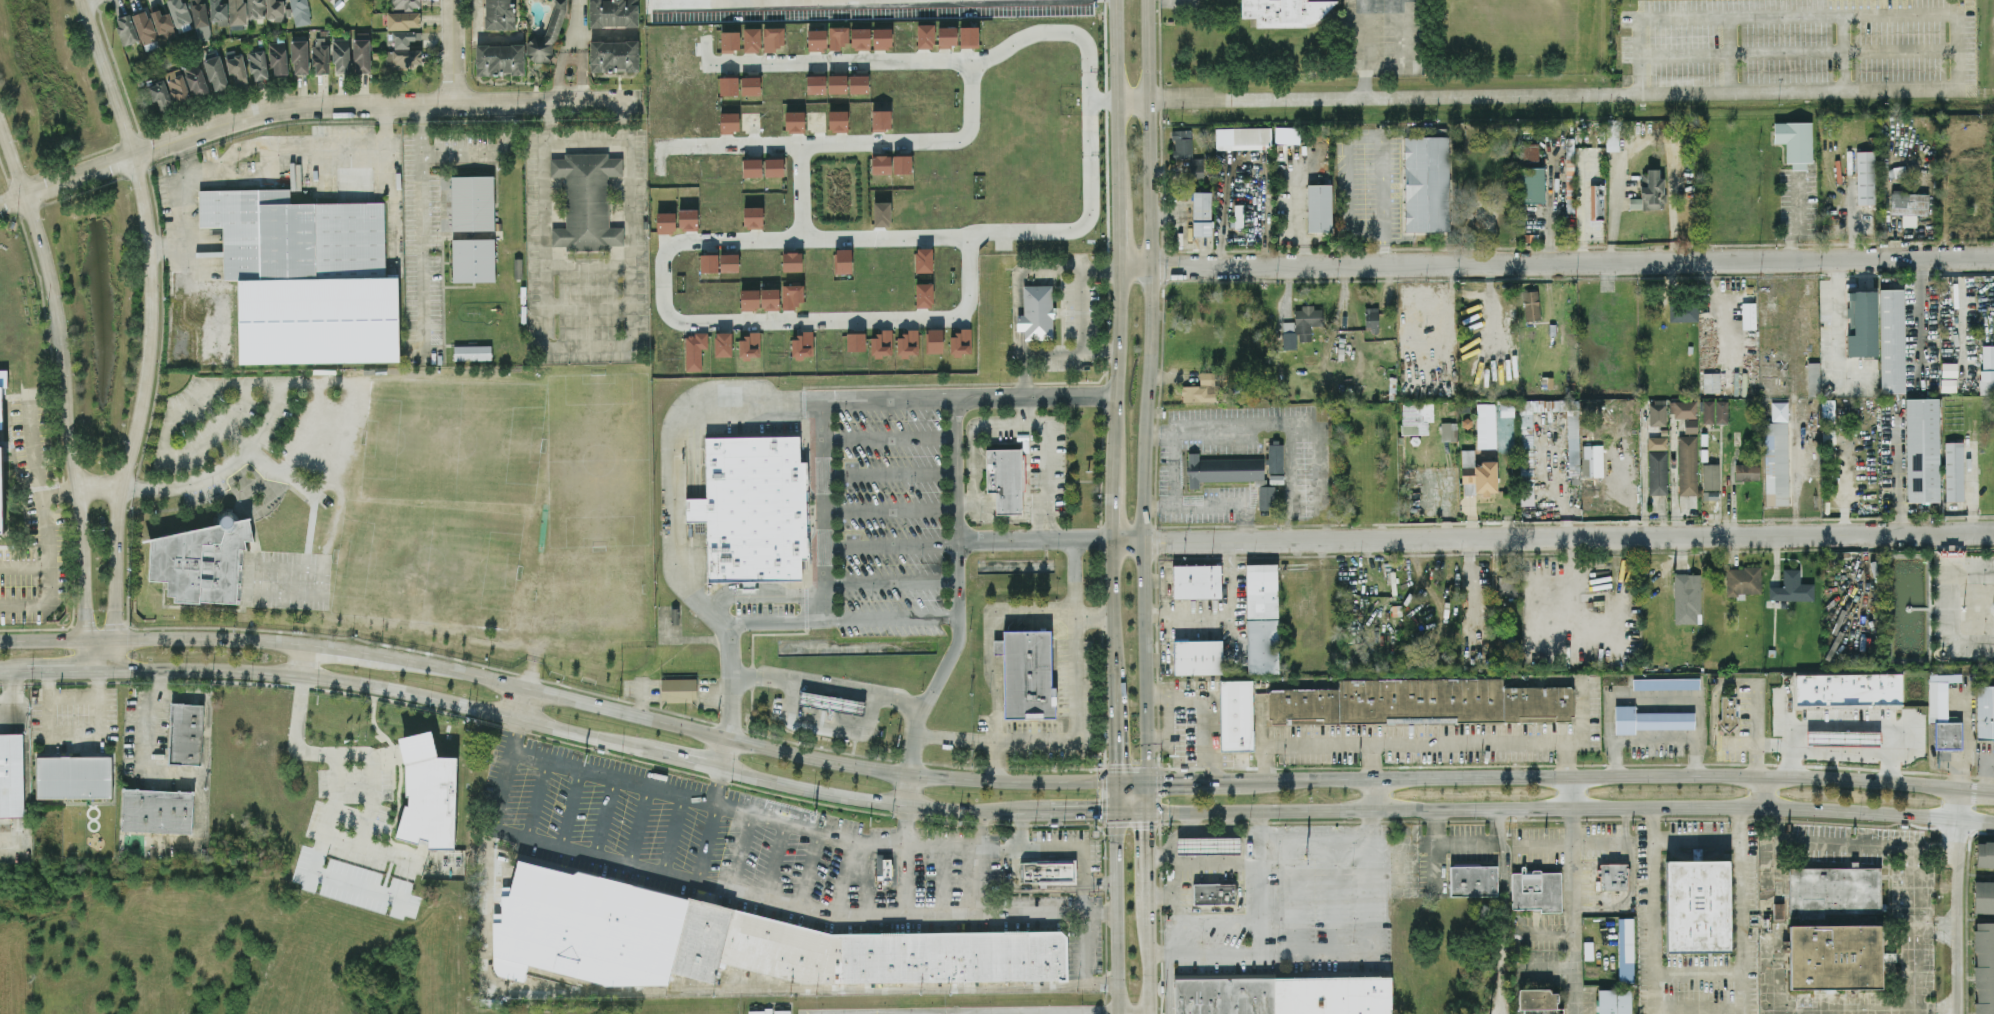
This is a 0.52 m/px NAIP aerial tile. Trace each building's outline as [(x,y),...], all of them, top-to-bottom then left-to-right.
[(191,28),(184,0),(168,0),(176,32),(191,28)] [(192,26),(207,25),(205,0),(190,0),(192,26)] [(227,2),(221,2),(221,0),(209,0),(210,19),(227,18),(227,2)] [(244,0),(228,0),(229,24),(245,23),(244,0)] [(263,17),(262,0),(247,0),(247,18),(263,17)] [(277,1),(277,0),(266,0),(266,19),(283,20),(284,1),(277,1)] [(309,22),(306,0),(290,0),(292,24),(309,22)] [(332,4),(337,0),(342,0),(345,3),(337,9),(332,4)] [(420,0),(392,0),(392,8),(420,8),(420,0)] [(513,28),(513,0),(484,0),(484,28),(513,28)] [(637,25),(637,0),(589,0),(589,26),(637,25)] [(1239,17),(1254,17),(1256,25),(1281,26),(1311,0),(1240,0),(1239,17)] [(160,14),(157,3),(149,5),(159,39),(175,35),(169,11),(160,14)] [(157,42),(147,9),(133,13),(142,46),(157,42)] [(387,12),(387,28),(420,28),(420,11),(387,12)] [(114,17),(122,44),(138,40),(129,13),(114,17)] [(917,48),(935,47),(934,23),(916,24),(917,48)] [(829,49),(840,49),(840,43),(848,43),(848,25),(828,26),(829,49)] [(763,51),(777,51),(777,45),(784,45),(783,26),(762,27),(763,51)] [(956,26),(937,26),(937,46),(957,46),(956,26)] [(960,46),(978,45),(978,26),(959,26),(960,46)] [(760,27),(743,27),(743,51),(760,51),(760,27)] [(869,27),(850,28),(851,49),(870,48),(869,27)] [(872,28),(873,48),(892,48),(891,27),(872,28)] [(807,29),(807,50),(826,49),(826,28),(807,29)] [(739,30),(720,31),(721,51),(739,50),(739,30)] [(392,48),(409,48),(409,39),(420,39),(420,31),(392,31),(392,48)] [(327,36),(313,36),(313,73),(328,73),(327,36)] [(349,38),(332,38),(333,72),(349,72),(349,38)] [(353,38),(354,72),(370,72),(369,38),(353,38)] [(307,39),(291,40),(291,73),(308,72),(307,39)] [(590,40),(589,71),(638,72),(638,41),(590,40)] [(270,42),(270,74),(287,73),(286,41),(270,42)] [(475,44),(475,75),(501,75),(501,74),(524,74),(524,44),(475,44)] [(247,52),(252,80),(268,77),(263,49),(247,52)] [(386,68),(421,67),(421,49),(385,50),(386,68)] [(213,91),(228,87),(219,54),(204,58),(213,91)] [(232,85),(247,83),(243,54),(228,56),(232,85)] [(183,68),(193,97),(209,91),(199,63),(183,68)] [(164,72),(175,104),(190,99),(180,67),(164,72)] [(824,74),(805,75),(806,93),(825,93),(824,74)] [(828,92),(846,92),(846,74),(827,74),(828,92)] [(848,74),(849,92),(869,92),(868,74),(848,74)] [(738,76),(718,76),(719,94),(738,94),(738,76)] [(741,94),(760,94),(760,76),(741,76),(741,94)] [(159,110),(171,108),(165,80),(148,84),(152,102),(157,101),(159,110)] [(847,130),(847,109),(828,110),(828,131),(847,130)] [(871,110),(871,130),(891,129),(890,109),(871,110)] [(804,131),(804,110),(785,111),(785,132),(804,131)] [(738,111),(719,112),(719,132),(738,131),(738,111)] [(1773,122),(1773,143),(1785,142),(1786,162),(1792,162),(1792,169),(1806,169),(1806,162),(1812,162),(1812,122),(1773,122)] [(1605,150),(1605,124),(1619,123),(1620,150),(1605,150)] [(1215,128),(1271,127),(1271,148),(1216,149),(1215,128)] [(1173,158),(1192,157),(1191,128),(1172,129),(1173,158)] [(1405,231),(1403,136),(1448,135),(1450,230),(1405,231)] [(1538,143),(1538,161),(1519,161),(1519,143),(1538,143)] [(1875,203),(1856,203),(1856,151),(1875,150),(1875,203)] [(551,245),(565,245),(565,250),(610,249),(610,244),(623,244),(623,226),(609,226),(608,175),(622,175),(622,157),(608,157),(608,152),(563,153),(563,157),(549,158),(550,176),(564,176),(565,227),(550,227),(551,245)] [(871,173),(891,173),(890,154),(871,154),(871,173)] [(892,155),(892,173),(911,172),(911,154),(892,155)] [(1203,177),(1203,157),(1189,158),(1189,177),(1203,177)] [(761,176),(761,158),(742,158),(742,176),(761,176)] [(764,176),(783,175),(783,158),(764,158),(764,176)] [(1892,166),(1904,164),(1906,175),(1894,177),(1892,166)] [(1544,201),(1520,202),(1519,167),(1543,166),(1544,201)] [(449,171),(489,170),(491,232),(450,233),(449,171)] [(1308,231),(1307,184),(1331,184),(1333,230),(1308,231)] [(1604,184),(1590,184),(1590,222),(1603,222),(1604,184)] [(1192,234),(1193,191),(1212,192),(1210,235),(1192,234)] [(1891,192),(1890,213),(1902,214),(1902,226),(1916,226),(1916,214),(1928,215),(1928,193),(1891,192)] [(1641,197),(1641,208),(1629,208),(1629,197),(1641,197)] [(890,201),(873,201),(873,226),(891,225),(890,201)] [(762,206),(743,206),(743,227),(763,226),(762,206)] [(678,208),(678,229),(697,229),(697,208),(678,208)] [(674,211),(656,212),(656,232),(675,232),(674,211)] [(452,239),(493,238),(494,281),(453,281),(452,239)] [(914,272),(932,271),(932,247),(914,247),(914,272)] [(851,248),(833,248),(834,273),(851,272),(851,248)] [(781,270),(801,271),(802,252),(782,251),(781,270)] [(738,252),(719,253),(719,271),(738,271),(738,252)] [(718,271),(717,253),(699,253),(699,271),(718,271)] [(238,279),(396,276),(398,361),(240,364),(238,279)] [(933,282),(915,283),(916,307),(933,306),(933,282)] [(782,285),(782,309),(797,309),(797,302),(803,302),(803,284),(782,285)] [(1023,285),(1023,314),(1016,314),(1017,330),(1024,330),(1024,339),(1053,339),(1053,285),(1023,285)] [(779,288),(760,288),(761,309),(779,309),(779,288)] [(740,310),(760,309),(759,289),(740,289),(740,310)] [(1903,289),(1904,390),(1882,391),(1880,289),(1903,289)] [(231,290),(198,291),(200,366),(232,366),(231,290)] [(1524,320),(1540,320),(1539,290),(1523,291),(1524,320)] [(1877,356),(1877,291),(1849,291),(1849,334),(1847,334),(1847,356),(1877,356)] [(1670,322),(1669,299),(1697,299),(1697,321),(1670,322)] [(1742,328),(1741,302),(1755,301),(1756,328),(1742,328)] [(1311,340),(1311,326),(1322,326),(1322,306),(1294,307),(1294,321),(1283,322),(1283,349),(1296,348),(1296,341),(1311,340)] [(1365,331),(1379,330),(1378,306),(1365,307),(1365,331)] [(927,353),(943,352),(943,328),(926,328),(927,353)] [(950,355),(971,355),(971,328),(960,328),(960,333),(950,333),(950,355)] [(918,356),(918,329),(903,330),(903,337),(897,337),(897,356),(918,356)] [(813,330),(799,331),(800,338),(792,338),(792,360),(804,360),(804,355),(813,355),(813,330)] [(892,330),(876,330),(876,337),(870,337),(871,356),(892,356),(892,330)] [(732,356),(731,331),(714,332),(715,356),(732,356)] [(739,358),(760,357),(760,331),(746,331),(746,340),(738,340),(739,358)] [(846,333),(847,351),(865,350),(865,332),(846,333)] [(707,333),(685,333),(686,370),(702,370),(701,348),(708,348),(707,333)] [(454,345),(491,345),(491,359),(455,359),(454,345)] [(1982,345),(1982,368),(1993,368),(1993,345),(1982,345)] [(1819,362),(1807,362),(1808,396),(1820,396),(1819,362)] [(1957,376),(1957,362),(1942,362),(1942,376),(1957,376)] [(1980,370),(1980,394),(1993,394),(1993,369),(1980,370)] [(1217,401),(1216,371),(1199,372),(1199,385),(1181,386),(1182,402),(1217,401)] [(1703,392),(1720,392),(1720,372),(1703,372),(1703,392)] [(1956,391),(1956,378),(1940,379),(1941,391),(1956,391)] [(1938,397),(1938,499),(1906,500),(1906,398),(1938,397)] [(1666,425),(1666,399),(1650,399),(1650,425),(1666,425)] [(1822,399),(1821,422),(1834,422),(1834,400),(1822,399)] [(1713,422),(1703,422),(1703,400),(1713,400),(1713,422)] [(1727,423),(1716,422),(1716,400),(1727,400),(1727,423)] [(1696,401),(1671,401),(1671,418),(1697,418),(1696,401)] [(1787,420),(1771,420),(1771,401),(1787,401),(1787,420)] [(1429,433),(1428,421),(1433,421),(1433,403),(1402,403),(1403,434),(1429,433)] [(1477,405),(1478,445),(1485,445),(1485,436),(1490,436),(1489,405),(1477,405)] [(1497,416),(1498,452),(1515,452),(1514,415),(1497,416)] [(1684,419),(1696,419),(1697,432),(1684,432),(1684,419)] [(1457,422),(1441,422),(1441,441),(1457,441),(1457,422)] [(685,497),(685,521),(706,521),(707,582),(741,581),(741,592),(755,592),(754,580),(801,579),(801,559),(808,559),(806,461),(800,461),(799,435),(705,437),(706,497),(685,497)] [(1697,494),(1678,494),(1678,435),(1696,435),(1697,494)] [(1648,449),(1648,436),(1667,436),(1667,449),(1648,449)] [(1964,500),(1945,501),(1944,442),(1963,441),(1964,500)] [(1023,513),(1022,448),(986,449),(987,492),(995,492),(996,514),(1023,513)] [(1495,462),(1475,462),(1474,449),(1461,450),(1462,484),(1475,483),(1475,500),(1496,500),(1495,462)] [(1667,493),(1648,494),(1648,451),(1666,450),(1667,493)] [(1199,458),(1199,452),(1188,452),(1188,488),(1199,488),(1199,481),(1264,481),(1264,458),(1199,458)] [(1703,489),(1702,463),(1718,463),(1719,488),(1703,489)] [(1735,480),(1759,480),(1759,463),(1735,463),(1735,480)] [(1275,486),(1259,485),(1259,509),(1274,509),(1275,486)] [(237,603),(238,548),(246,549),(246,540),(251,540),(251,518),(222,518),(221,532),(150,531),(149,581),(168,581),(168,595),(174,596),(174,601),(237,603)] [(1247,674),(1279,673),(1277,563),(1246,564),(1247,674)] [(1173,564),(1220,564),(1221,596),(1173,597),(1173,564)] [(1743,566),(1760,566),(1760,593),(1737,592),(1737,595),(1726,595),(1726,568),(1743,568),(1743,566)] [(1783,568),(1783,586),(1769,586),(1769,599),(1781,599),(1781,608),(1785,608),(1785,599),(1813,600),(1814,583),(1800,583),(1800,569),(1783,568)] [(1675,622),(1675,573),(1701,573),(1701,613),(1696,613),(1696,622),(1675,622)] [(1004,717),(1003,630),(1050,630),(1051,687),(1055,687),(1055,717),(1004,717)] [(1174,640),(1220,639),(1221,671),(1174,672),(1174,640)] [(1902,672),(1903,703),(1795,705),(1794,674),(1902,672)] [(1271,689),(1269,693),(1269,718),(1272,718),(1272,725),(1574,721),(1573,685),(1504,686),(1503,677),(1338,679),(1338,688),(1271,689)] [(696,678),(661,678),(661,701),(696,701),(696,678)] [(1221,679),(1223,749),(1252,748),(1250,678),(1221,679)] [(1632,678),(1699,678),(1699,689),(1633,689),(1632,678)] [(1928,681),(1928,722),(1934,722),(1935,748),(1961,748),(1960,715),(1938,716),(1938,681),(1928,681)] [(1976,685),(1993,685),(1993,738),(1976,738),(1976,685)] [(801,690),(864,701),(862,714),(799,704),(801,690)] [(169,764),(202,764),(203,703),(170,703),(169,764)] [(1634,733),(1615,733),(1615,705),(1635,705),(1635,711),(1694,712),(1694,728),(1634,728),(1634,733)] [(1807,745),(1807,730),(1880,731),(1880,746),(1807,745)] [(23,733),(0,733),(0,816),(24,816),(23,733)] [(456,757),(434,756),(434,734),(405,734),(404,805),(400,805),(399,840),(419,841),(419,838),(428,838),(428,847),(455,847),(456,757)] [(111,755),(36,756),(37,798),(112,797),(111,755)] [(192,833),(193,791),(123,788),(121,831),(192,833)] [(1177,837),(1240,836),(1240,853),(1177,854),(1177,837)] [(1977,842),(1976,867),(1993,867),(1993,842),(1977,842)] [(892,881),(892,853),(876,854),(876,881),(892,881)] [(1020,883),(1076,882),(1076,859),(1020,860),(1020,883)] [(1728,861),(1729,950),(1666,951),(1666,861),(1728,861)] [(1627,889),(1627,863),(1599,863),(1600,890),(1627,889)] [(1497,865),(1497,896),(1450,896),(1450,865),(1497,865)] [(1790,912),(1881,911),(1880,866),(1789,868),(1790,912)] [(1511,872),(1512,909),(1540,909),(1540,912),(1561,912),(1561,872),(1511,872)] [(1975,880),(1993,881),(1993,913),(1974,912),(1975,880)] [(1193,882),(1234,882),(1234,904),(1193,904),(1193,882)] [(1774,919),(1784,918),(1784,903),(1774,903),(1774,919)] [(1633,917),(1618,918),(1619,982),(1633,982),(1633,917)] [(1974,922),(1975,1013),(1993,1013),(1993,922),(1974,922)] [(1790,925),(1880,925),(1880,988),(1790,988),(1790,925)] [(1391,976),(1173,979),(1174,1013),(1391,1013),(1391,976)] [(1631,988),(1631,1013),(1598,1013),(1598,989),(1631,988)] [(1519,1010),(1523,1010),(1523,1013),(1561,1013),(1561,1008),(1558,1008),(1557,989),(1518,990),(1519,1010)]
